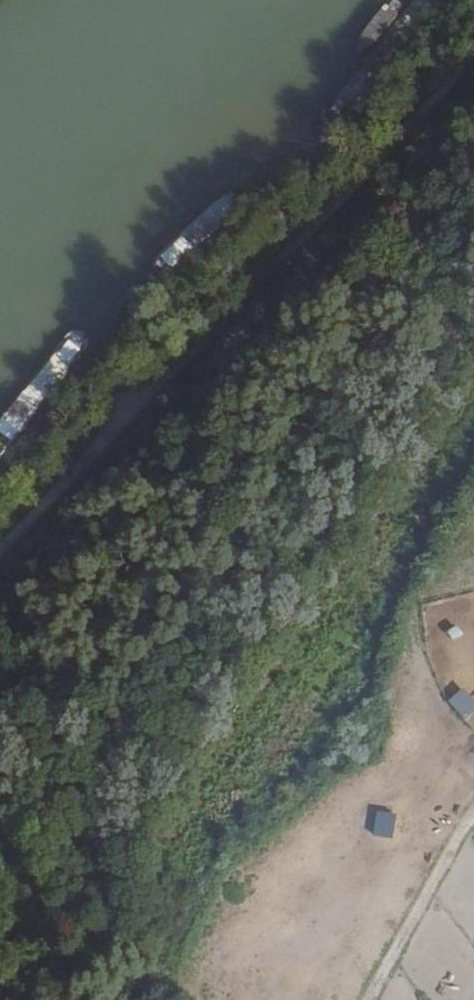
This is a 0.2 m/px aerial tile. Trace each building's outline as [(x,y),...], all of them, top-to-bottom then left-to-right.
[(372,834),(390,838),(395,814),(377,810),(372,834)]
